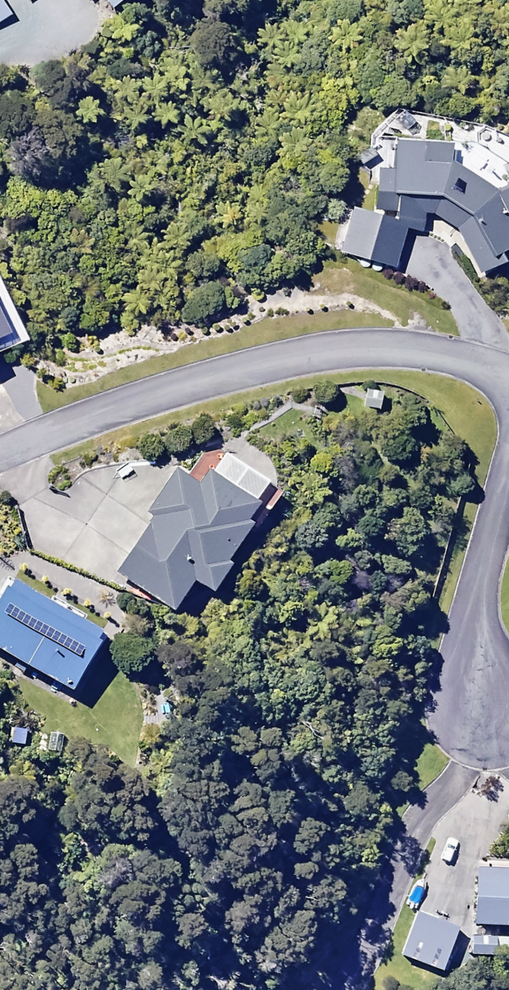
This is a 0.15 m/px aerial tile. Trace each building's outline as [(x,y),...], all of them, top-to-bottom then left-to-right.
[(0,1),(0,20),(9,15),(0,1)] [(480,278),(506,258),(504,255),(508,251),(508,187),(505,187),(462,165),(467,149),(398,139),(393,171),(381,169),(374,213),(351,209),(344,253),(399,262),(404,225),(423,228),(425,216),(456,225),(465,242),(462,244),(480,278)] [(0,281),(0,352),(27,340),(0,281)] [(188,478),(177,470),(147,513),(155,518),(119,570),(173,608),(194,578),(211,589),(276,496),(208,448),(188,478)] [(12,580),(0,602),(0,649),(72,691),(105,634),(12,580)] [(56,729),(39,728),(38,759),(55,760),(56,729)] [(476,868),(474,924),(508,926),(508,869),(476,868)] [(458,927),(417,914),(403,959),(445,971),(458,927)] [(498,936),(468,935),(467,958),(498,958),(498,936)]
